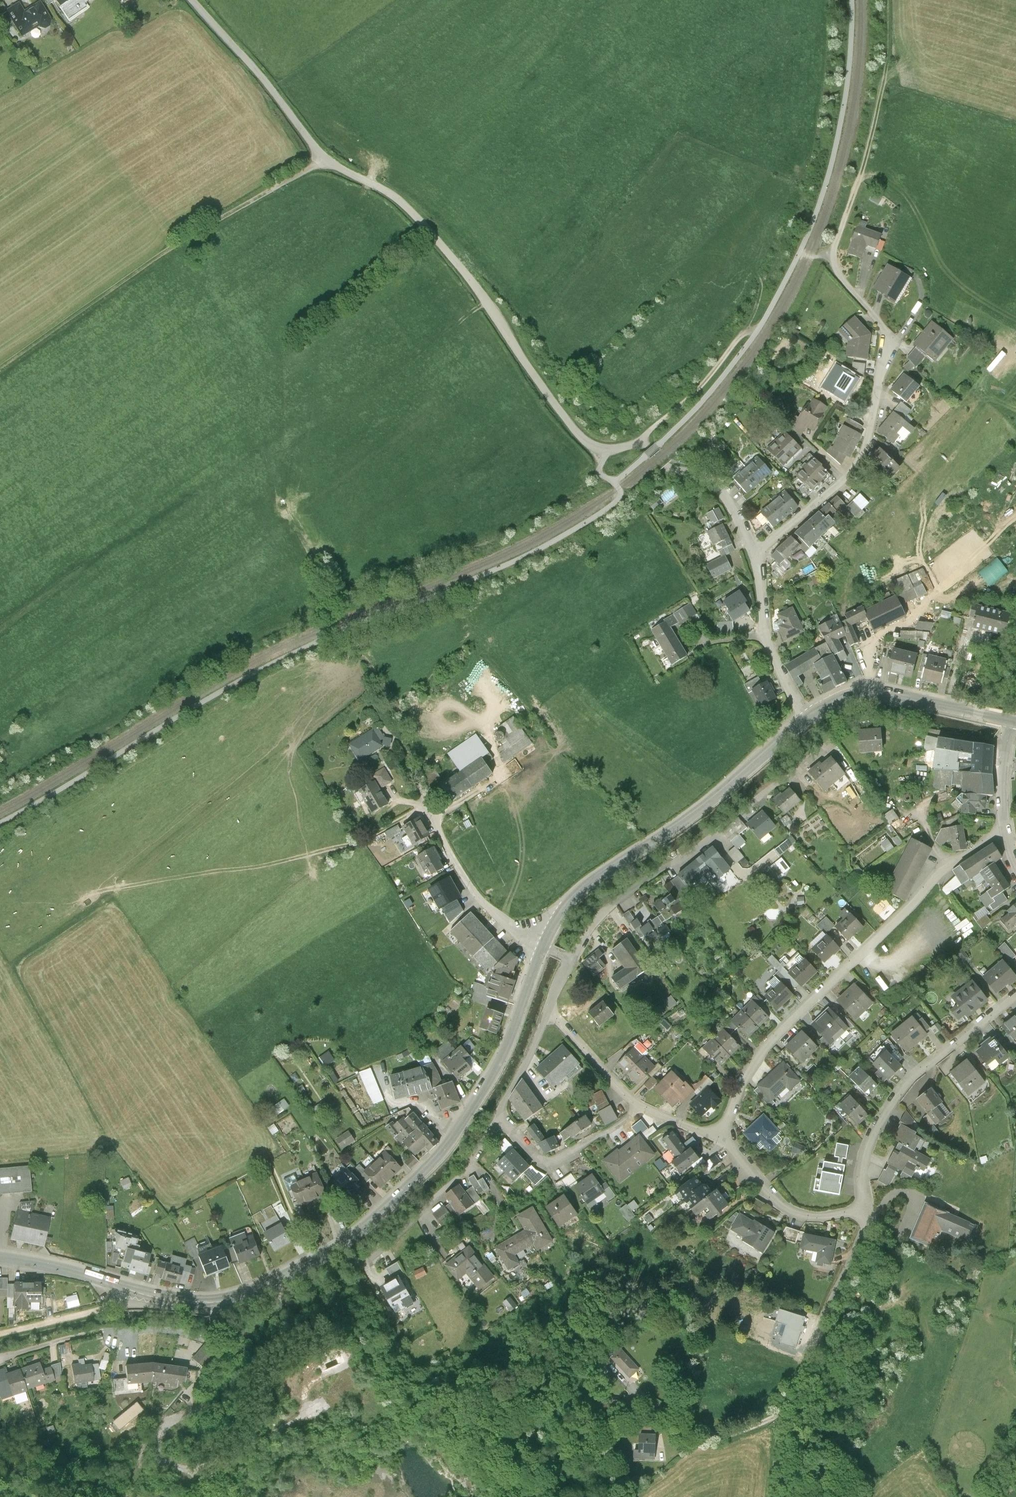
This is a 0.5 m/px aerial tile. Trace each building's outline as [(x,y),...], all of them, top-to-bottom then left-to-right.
[(8,3),(22,28),(42,18),(47,20),(53,16),(54,10),(48,7),(45,0),(29,0),(26,2),(25,0),(13,0),(8,3)] [(71,10),(86,0),(64,0),(71,10)] [(861,221),(859,227),(866,229),(868,223),(861,221)] [(866,229),(859,227),(849,254),(862,259),(865,251),(867,245),(877,248),(882,235),(866,229)] [(875,254),(877,248),(867,245),(865,251),(875,254)] [(911,278),(889,266),(875,289),(897,302),(911,278)] [(840,331),(850,342),(848,357),(868,360),(872,335),(855,317),(840,331)] [(954,340),(933,323),(915,344),(918,347),(928,355),(936,362),(954,340)] [(915,366),(917,369),(928,355),(918,347),(909,358),(911,362),(915,366)] [(853,362),(852,368),(864,376),(866,364),(853,362)] [(908,372),(915,366),(911,362),(904,367),(908,372)] [(860,380),(838,366),(824,388),(846,402),(860,380)] [(921,387),(905,375),(893,390),(908,403),(921,387)] [(830,409),(813,399),(799,421),(817,431),(830,409)] [(902,403),(894,413),(904,421),(912,411),(902,403)] [(904,421),(894,413),(879,432),(895,445),(901,438),(897,435),(903,428),(907,423),(904,421)] [(844,426),(846,427),(834,449),(846,455),(851,458),(862,436),(856,432),(860,425),(848,419),(844,426)] [(733,424),(729,420),(724,424),(728,428),(733,424)] [(917,431),(907,423),(903,428),(913,435),(917,431)] [(788,436),(780,443),(793,458),(802,450),(788,436)] [(793,458),(780,443),(772,452),(785,466),(793,458)] [(831,447),(828,454),(841,465),(846,455),(834,449),(831,447)] [(708,453),(702,448),(698,453),(703,457),(708,453)] [(903,471),(880,449),(872,457),(894,479),(903,471)] [(759,459),(747,470),(760,485),(773,474),(759,459)] [(830,475),(814,460),(798,477),(805,484),(814,492),(830,475)] [(748,495),(760,485),(747,470),(735,480),(748,495)] [(806,500),(814,492),(805,484),(797,492),(806,500)] [(787,495),(775,505),(787,520),(799,509),(787,495)] [(870,505),(861,496),(847,509),(856,518),(870,505)] [(838,497),(820,513),(828,522),(831,519),(845,505),(838,497)] [(775,529),(787,520),(775,505),(763,515),(769,523),(775,529)] [(709,515),(713,525),(725,520),(720,510),(709,515)] [(820,513),(809,524),(822,539),(837,526),(831,519),(828,522),(820,513)] [(762,529),(769,523),(763,515),(756,521),(762,529)] [(813,548),(822,539),(809,524),(796,535),(810,550),(813,548)] [(733,545),(723,526),(709,533),(719,552),(733,545)] [(796,535),(792,539),(801,548),(810,558),(816,552),(813,548),(810,550),(796,535)] [(781,566),(801,548),(792,539),(772,557),(777,561),(781,566)] [(736,551),(733,545),(719,552),(722,558),(725,557),(736,551)] [(732,569),(725,557),(722,558),(706,567),(713,579),(732,569)] [(777,561),(771,566),(780,576),(785,571),(781,566),(777,561)] [(895,593),(862,610),(869,623),(874,634),(912,614),(907,605),(931,593),(919,569),(891,583),(895,593)] [(820,577),(813,579),(815,586),(822,584),(820,577)] [(740,592),(723,603),(729,612),(727,613),(733,622),(750,611),(745,603),(747,602),(740,592)] [(664,621),(665,623),(667,622),(671,628),(679,623),(680,626),(698,615),(691,604),(664,621)] [(1011,615),(973,605),(969,617),(976,619),(973,628),(1006,637),(1011,615)] [(805,633),(793,609),(778,616),(783,626),(779,628),(786,642),(805,633)] [(862,610),(847,618),(854,631),(869,623),(862,610)] [(860,642),(854,631),(847,618),(839,623),(847,637),(852,646),(860,642)] [(816,648),(823,660),(834,654),(840,664),(850,658),(840,641),(847,637),(839,623),(836,625),(834,620),(821,627),(828,642),(816,648)] [(914,621),(914,630),(900,630),(900,637),(929,638),(929,621),(914,621)] [(665,623),(653,630),(674,665),(688,656),(671,628),(667,622),(665,623)] [(733,622),(717,623),(718,635),(734,634),(733,622)] [(1001,638),(993,636),(991,645),(998,647),(1001,638)] [(804,684),(801,677),(816,668),(822,679),(818,681),(826,694),(850,681),(840,664),(834,654),(823,660),(816,648),(786,665),(798,687),(804,684)] [(918,657),(893,652),(888,672),(913,678),(918,657)] [(919,672),(924,674),(928,656),(923,655),(919,672)] [(922,680),(931,682),(937,659),(928,656),(924,674),(922,680)] [(946,661),(937,659),(931,682),(940,684),(942,678),(944,667),(946,661)] [(749,693),(753,691),(763,685),(759,677),(745,685),(749,693)] [(778,699),(769,682),(763,685),(753,691),(762,706),(762,708),(778,699)] [(758,708),(762,706),(753,691),(749,693),(758,708)] [(532,744),(514,718),(499,729),(513,748),(500,757),(505,763),(532,744)] [(392,740),(385,738),(379,729),(373,732),(382,746),(390,748),(392,740)] [(373,732),(372,731),(350,746),(360,762),(383,748),(382,746),(373,732)] [(883,732),(859,733),(861,753),(884,752),(883,732)] [(447,754),(461,774),(463,773),(483,759),(489,755),(476,735),(447,754)] [(937,760),(951,762),(953,752),(975,755),(976,744),(941,738),(937,760)] [(994,747),(976,744),(975,755),(975,773),(993,774),(994,747)] [(483,759),(463,773),(473,789),(493,775),(483,759)] [(846,775),(833,760),(824,768),(821,764),(809,774),(825,793),(846,775)] [(965,791),(965,772),(957,772),(959,762),(951,762),(937,760),(931,787),(965,791)] [(440,778),(434,768),(418,779),(424,787),(425,786),(428,790),(437,784),(435,781),(440,778)] [(375,783),(379,791),(392,783),(384,769),(371,776),(375,783)] [(996,796),(993,774),(975,773),(965,772),(965,791),(964,813),(976,814),(977,793),(996,796)] [(453,802),(473,789),(463,773),(461,774),(443,787),(453,802)] [(379,791),(375,783),(360,792),(373,815),(388,807),(379,791)] [(801,802),(790,790),(774,803),(785,816),(801,802)] [(893,811),(885,817),(903,843),(911,837),(893,811)] [(776,828),(763,812),(747,826),(760,841),(776,828)] [(943,822),(940,815),(932,818),(935,825),(943,822)] [(788,816),(781,820),(785,827),(792,823),(788,816)] [(739,836),(747,830),(739,819),(722,833),(731,843),(739,836)] [(428,837),(418,820),(403,828),(413,846),(428,837)] [(963,825),(952,827),(953,839),(955,850),(966,848),(963,825)] [(401,833),(398,827),(385,833),(389,840),(401,833)] [(948,839),(953,839),(952,827),(944,828),(937,840),(942,846),(948,839)] [(744,843),(739,836),(731,843),(735,848),(735,847),(736,849),(744,843)] [(932,850),(913,840),(886,891),(905,901),(932,850)] [(377,842),(371,845),(376,853),(381,850),(377,842)] [(969,881),(983,872),(999,862),(1005,858),(995,843),(959,866),(969,881)] [(775,851),(780,857),(788,851),(783,844),(775,851)] [(744,858),(736,849),(735,847),(735,848),(728,853),(737,864),(744,858)] [(441,860),(434,848),(418,857),(425,871),(428,870),(432,877),(444,870),(438,861),(441,860)] [(712,848),(693,864),(705,879),(711,873),(719,883),(732,872),(712,848)] [(749,864),(746,860),(741,864),(744,868),(749,864)] [(782,860),(770,869),(777,878),(789,869),(782,860)] [(999,862),(983,872),(993,887),(987,891),(993,900),(1005,892),(1015,886),(999,862)] [(690,891),(705,879),(693,864),(678,876),(679,877),(690,891)] [(770,869),(769,867),(757,876),(765,887),(777,878),(770,869)] [(693,895),(690,891),(679,877),(672,882),(682,900),(693,895)] [(460,897),(450,879),(431,889),(434,895),(433,896),(437,903),(438,902),(442,908),(442,906),(443,907),(460,897)] [(1010,900),(1005,892),(993,900),(987,891),(977,897),(983,906),(972,913),(978,921),(1010,900)] [(662,916),(658,918),(662,923),(665,921),(666,923),(681,913),(669,895),(655,905),(662,916)] [(1015,909),(1013,906),(1007,912),(1009,914),(1002,920),(1009,929),(1015,923),(1015,908),(1015,909)] [(863,928),(846,910),(840,916),(845,921),(836,929),(848,942),(863,928)] [(629,925),(631,924),(635,921),(629,912),(623,916),(629,925)] [(452,934),(475,959),(495,941),(471,916),(452,934)] [(658,917),(649,923),(660,939),(668,933),(662,923),(658,918),(658,917)] [(817,927),(826,936),(835,927),(827,918),(817,927)] [(652,944),(660,939),(649,923),(642,928),(637,920),(635,921),(631,924),(640,938),(646,934),(652,944)] [(841,951),(827,937),(812,951),(825,964),(835,955),(836,956),(841,951)] [(626,939),(611,949),(625,968),(612,977),(621,989),(649,969),(626,939)] [(490,975),(495,971),(510,957),(495,941),(475,959),(490,975)] [(1015,956),(1015,955),(1005,943),(999,947),(1011,960),(1015,956)] [(593,977),(609,965),(600,952),(584,964),(593,977)] [(498,974),(496,980),(511,985),(518,965),(510,957),(495,971),(498,974)] [(817,973),(806,962),(799,968),(798,967),(789,975),(801,988),(817,973)] [(1004,962),(983,979),(995,994),(1008,983),(1010,986),(1015,981),(1015,977),(1004,962)] [(488,976),(485,988),(492,990),(496,980),(498,974),(495,971),(490,975),(488,976)] [(516,986),(511,985),(496,980),(492,990),(489,1001),(491,1002),(509,1008),(516,986)] [(489,1007),(491,1002),(489,1001),(492,990),(485,988),(475,984),(472,993),(474,994),(472,1002),(489,1007)] [(986,999),(974,984),(954,1000),(960,1006),(951,1013),(957,1020),(965,1013),(967,1015),(986,999)] [(873,1003),(856,985),(838,1002),(855,1020),(873,1003)] [(793,997),(783,986),(774,994),(772,992),(766,999),(778,1012),(793,997)] [(677,1004),(672,997),(664,1002),(669,1009),(677,1004)] [(752,1001),(754,1003),(759,1009),(763,1005),(756,997),(752,1001)] [(759,1009),(754,1003),(743,1013),(758,1029),(769,1019),(759,1009)] [(601,1029),(615,1018),(606,1006),(592,1018),(601,1029)] [(830,1008),(821,1017),(839,1036),(848,1027),(830,1008)] [(503,1016),(488,1010),(482,1030),(497,1035),(503,1016)] [(748,1039),(758,1029),(743,1013),(733,1023),(739,1029),(748,1039)] [(926,1031),(931,1027),(922,1016),(917,1021),(926,1031)] [(1003,1027),(1015,1042),(1015,1016),(1003,1027)] [(831,1044),(839,1036),(821,1017),(812,1025),(823,1036),(831,1044)] [(917,1021),(914,1017),(892,1035),(906,1051),(927,1033),(926,1031),(917,1021)] [(668,1025),(664,1021),(660,1025),(664,1029),(668,1025)] [(731,1037),(739,1029),(733,1023),(731,1021),(723,1029),(724,1030),(731,1037)] [(731,1037),(724,1030),(715,1040),(730,1056),(740,1047),(731,1037)] [(819,1048),(802,1031),(785,1047),(801,1064),(819,1048)] [(826,1048),(831,1044),(823,1036),(819,1040),(826,1048)] [(998,1044),(994,1039),(977,1053),(987,1066),(995,1059),(999,1063),(1008,1056),(1004,1051),(998,1044)] [(730,1056),(715,1040),(705,1050),(716,1062),(720,1066),(730,1056)] [(1003,1040),(998,1044),(1004,1051),(1009,1047),(1003,1040)] [(435,1052),(443,1061),(456,1050),(448,1041),(435,1052)] [(327,1043),(323,1049),(330,1053),(334,1047),(327,1043)] [(461,1046),(456,1050),(464,1061),(470,1056),(461,1046)] [(869,1058),(873,1063),(886,1051),(881,1046),(869,1058)] [(580,1065),(564,1048),(538,1072),(553,1089),(580,1065)] [(711,1066),(716,1062),(705,1050),(703,1048),(698,1052),(711,1066)] [(443,1061),(458,1079),(471,1068),(464,1061),(456,1050),(443,1061)] [(619,1066),(628,1076),(644,1060),(635,1050),(619,1066)] [(902,1067),(886,1051),(873,1063),(880,1069),(888,1078),(890,1079),(902,1067)] [(951,1059),(940,1066),(944,1071),(954,1064),(951,1059)] [(654,1070),(644,1060),(628,1076),(637,1085),(654,1070)] [(801,1079),(784,1060),(758,1084),(759,1086),(770,1097),(786,1082),(791,1088),(801,1079)] [(986,1081),(968,1060),(952,1073),(970,1095),(986,1081)] [(435,1064),(423,1067),(429,1090),(429,1091),(444,1086),(435,1064)] [(384,1099),(371,1067),(359,1072),(367,1092),(374,1103),(384,1099)] [(423,1067),(407,1072),(413,1094),(429,1090),(423,1067)] [(883,1082),(888,1078),(880,1069),(875,1074),(883,1082)] [(876,1086),(859,1070),(850,1079),(866,1096),(876,1086)] [(394,1099),(413,1094),(407,1072),(390,1076),(394,1099)] [(686,1086),(673,1074),(656,1090),(674,1108),(681,1101),(683,1104),(695,1092),(688,1084),(686,1086)] [(646,1087),(651,1092),(659,1085),(653,1079),(646,1087)] [(699,1090),(703,1095),(708,1090),(714,1084),(709,1079),(699,1090)] [(444,1086),(429,1091),(434,1103),(439,1102),(442,1109),(460,1102),(452,1082),(444,1086)] [(542,1111),(523,1084),(510,1103),(525,1124),(542,1111)] [(764,1102),(770,1097),(759,1086),(754,1091),(764,1102)] [(722,1104),(708,1090),(703,1095),(691,1107),(701,1118),(712,1107),(715,1111),(722,1104)] [(591,1097),(600,1114),(611,1108),(602,1091),(591,1097)] [(940,1105),(928,1091),(915,1102),(935,1126),(943,1120),(934,1110),(940,1105)] [(308,1105),(312,1102),(305,1093),(301,1097),(308,1105)] [(284,1098),(273,1106),(278,1113),(289,1105),(284,1098)] [(867,1116),(851,1098),(841,1107),(857,1125),(867,1116)] [(325,1106),(321,1102),(314,1107),(317,1112),(325,1106)] [(269,1119),(278,1113),(273,1106),(271,1104),(263,1109),(269,1119)] [(600,1114),(599,1114),(606,1127),(618,1120),(611,1108),(600,1114)] [(398,1116),(403,1121),(412,1113),(409,1110),(398,1116)] [(914,1121),(905,1112),(899,1124),(910,1129),(914,1121)] [(400,1146),(405,1142),(423,1126),(412,1113),(403,1121),(396,1127),(393,1123),(386,1129),(400,1146)] [(780,1130),(764,1113),(744,1132),(754,1142),(762,1135),(767,1141),(780,1130)] [(584,1118),(576,1123),(565,1132),(569,1138),(570,1139),(590,1125),(584,1118)] [(278,1129),(274,1123),(268,1127),(273,1133),(278,1129)] [(437,1143),(423,1126),(405,1142),(415,1154),(425,1145),(429,1150),(437,1143)] [(527,1132),(539,1147),(546,1142),(534,1126),(527,1132)] [(653,1126),(639,1137),(644,1143),(658,1132),(653,1126)] [(939,1134),(933,1127),(928,1131),(934,1138),(939,1134)] [(925,1141),(900,1128),(894,1141),(919,1153),(925,1141)] [(337,1140),(342,1148),(354,1140),(348,1132),(337,1140)] [(565,1132),(554,1138),(557,1145),(569,1138),(565,1132)] [(847,1132),(843,1136),(850,1144),(854,1141),(847,1132)] [(665,1141),(679,1159),(688,1154),(673,1135),(665,1141)] [(644,1143),(639,1137),(619,1153),(618,1151),(604,1162),(619,1182),(654,1155),(644,1143)] [(554,1138),(546,1142),(539,1147),(545,1155),(558,1148),(557,1145),(554,1138)] [(848,1146),(837,1144),(834,1157),(845,1158),(848,1146)] [(524,1158),(516,1149),(501,1163),(509,1171),(524,1158)] [(692,1150),(688,1154),(679,1159),(673,1164),(682,1174),(700,1160),(692,1150)] [(929,1163),(902,1150),(897,1160),(891,1157),(886,1166),(888,1167),(897,1172),(901,1174),(906,1165),(923,1174),(929,1163)] [(386,1151),(376,1161),(391,1177),(402,1167),(386,1151)] [(413,1155),(405,1164),(409,1168),(418,1161),(413,1155)] [(721,1161),(715,1155),(703,1165),(709,1171),(721,1161)] [(532,1166),(524,1158),(509,1171),(518,1180),(532,1166)] [(847,1162),(827,1158),(821,1188),(840,1192),(847,1162)] [(380,1187),(391,1177),(376,1161),(365,1171),(380,1187)] [(0,1169),(0,1194),(32,1192),(30,1168),(29,1166),(0,1169)] [(882,1173),(877,1183),(889,1188),(897,1172),(888,1167),(884,1174),(882,1173)] [(359,1184),(349,1171),(335,1182),(346,1195),(359,1184)] [(317,1172),(303,1178),(312,1198),(326,1192),(317,1172)] [(604,1189),(593,1172),(575,1185),(586,1202),(604,1189)] [(565,1186),(575,1180),(570,1173),(561,1179),(565,1186)] [(685,1200),(686,1199),(704,1186),(695,1174),(676,1188),(685,1200)] [(476,1191),(482,1188),(478,1182),(474,1176),(469,1179),(476,1191)] [(128,1178),(120,1181),(124,1189),(131,1185),(128,1178)] [(312,1198),(303,1178),(291,1184),(299,1201),(300,1204),(312,1198)] [(483,1179),(478,1182),(482,1188),(484,1193),(489,1190),(483,1179)] [(706,1184),(704,1186),(686,1199),(694,1210),(714,1194),(706,1184)] [(445,1196),(450,1203),(459,1216),(475,1205),(466,1192),(461,1185),(445,1196)] [(473,1188),(466,1192),(475,1205),(481,1200),(473,1188)] [(729,1206),(718,1191),(714,1194),(694,1210),(698,1215),(704,1211),(711,1220),(729,1206)] [(578,1213),(564,1194),(545,1207),(559,1226),(578,1213)] [(630,1208),(637,1205),(635,1200),(619,1207),(624,1219),(633,1215),(630,1208)] [(22,1202),(20,1211),(32,1214),(34,1201),(22,1202)] [(304,1214),(300,1204),(299,1201),(293,1204),(298,1216),(304,1214)] [(450,1203),(445,1207),(454,1219),(459,1216),(450,1203)] [(286,1212),(281,1204),(277,1207),(281,1214),(286,1212)] [(518,1214),(527,1229),(534,1242),(538,1248),(552,1239),(532,1206),(518,1214)] [(977,1226),(924,1206),(910,1239),(933,1248),(941,1230),(971,1241),(977,1226)] [(442,1228),(454,1219),(445,1207),(433,1215),(442,1228)] [(32,1214),(20,1211),(14,1237),(45,1244),(51,1218),(32,1214)] [(731,1229),(745,1238),(753,1222),(741,1213),(731,1229)] [(754,1220),(753,1222),(745,1238),(743,1241),(761,1253),(774,1232),(754,1220)] [(292,1241),(282,1222),(264,1232),(275,1250),(292,1241)] [(780,1238),(795,1244),(800,1231),(786,1226),(780,1238)] [(137,1232),(115,1229),(113,1244),(135,1246),(137,1232)] [(514,1254),(534,1242),(527,1229),(496,1247),(509,1268),(519,1262),(514,1254)] [(836,1238),(805,1232),(802,1246),(819,1250),(817,1260),(831,1263),(836,1238)] [(244,1233),(229,1238),(233,1247),(238,1261),(239,1263),(260,1254),(253,1236),(246,1238),(244,1233)] [(220,1247),(198,1256),(206,1276),(228,1267),(220,1247)] [(225,1250),(231,1264),(238,1261),(233,1247),(225,1250)] [(494,1278),(470,1247),(446,1266),(457,1279),(467,1271),(480,1288),(494,1278)] [(155,1255),(129,1249),(125,1267),(151,1274),(155,1255)] [(191,1265),(167,1259),(163,1275),(187,1281),(191,1265)] [(386,1269),(394,1283),(401,1280),(406,1277),(398,1262),(386,1269)] [(426,1273),(423,1267),(414,1271),(417,1277),(426,1273)] [(8,1296),(8,1282),(8,1277),(0,1277),(0,1296),(8,1296)] [(413,1304),(401,1280),(394,1283),(383,1289),(396,1313),(413,1304)] [(40,1282),(15,1282),(15,1296),(15,1297),(17,1297),(17,1308),(27,1308),(27,1301),(40,1301),(40,1282)] [(80,1303),(77,1295),(67,1298),(70,1306),(80,1303)] [(808,1315),(780,1305),(775,1321),(786,1324),(780,1343),(792,1347),(796,1348),(808,1315)] [(790,1353),(792,1347),(780,1343),(770,1339),(768,1345),(790,1353)] [(622,1348),(612,1357),(630,1377),(640,1368),(622,1348)] [(60,1362),(50,1366),(54,1379),(55,1383),(62,1380),(60,1362)] [(39,1363),(20,1369),(26,1388),(45,1382),(41,1369),(39,1363)] [(141,1381),(153,1380),(152,1363),(126,1365),(128,1379),(128,1382),(141,1381)] [(182,1369),(152,1363),(153,1380),(178,1386),(182,1369)] [(80,1364),(73,1365),(74,1374),(75,1382),(92,1379),(90,1364),(80,1366),(80,1364)] [(92,1379),(100,1379),(97,1364),(90,1364),(92,1379)] [(50,1366),(41,1369),(45,1382),(54,1379),(50,1366)] [(12,1393),(6,1374),(4,1369),(0,1371),(0,1396),(2,1399),(13,1396),(12,1393)] [(12,1393),(26,1388),(20,1369),(6,1374),(12,1393)] [(69,1389),(76,1388),(75,1382),(74,1374),(67,1375),(69,1389)] [(143,1392),(141,1381),(128,1382),(128,1379),(114,1380),(116,1395),(143,1392)] [(136,1401),(111,1421),(119,1430),(143,1410),(136,1401)] [(655,1433),(640,1433),(640,1450),(634,1450),(634,1457),(655,1457),(655,1433)]
